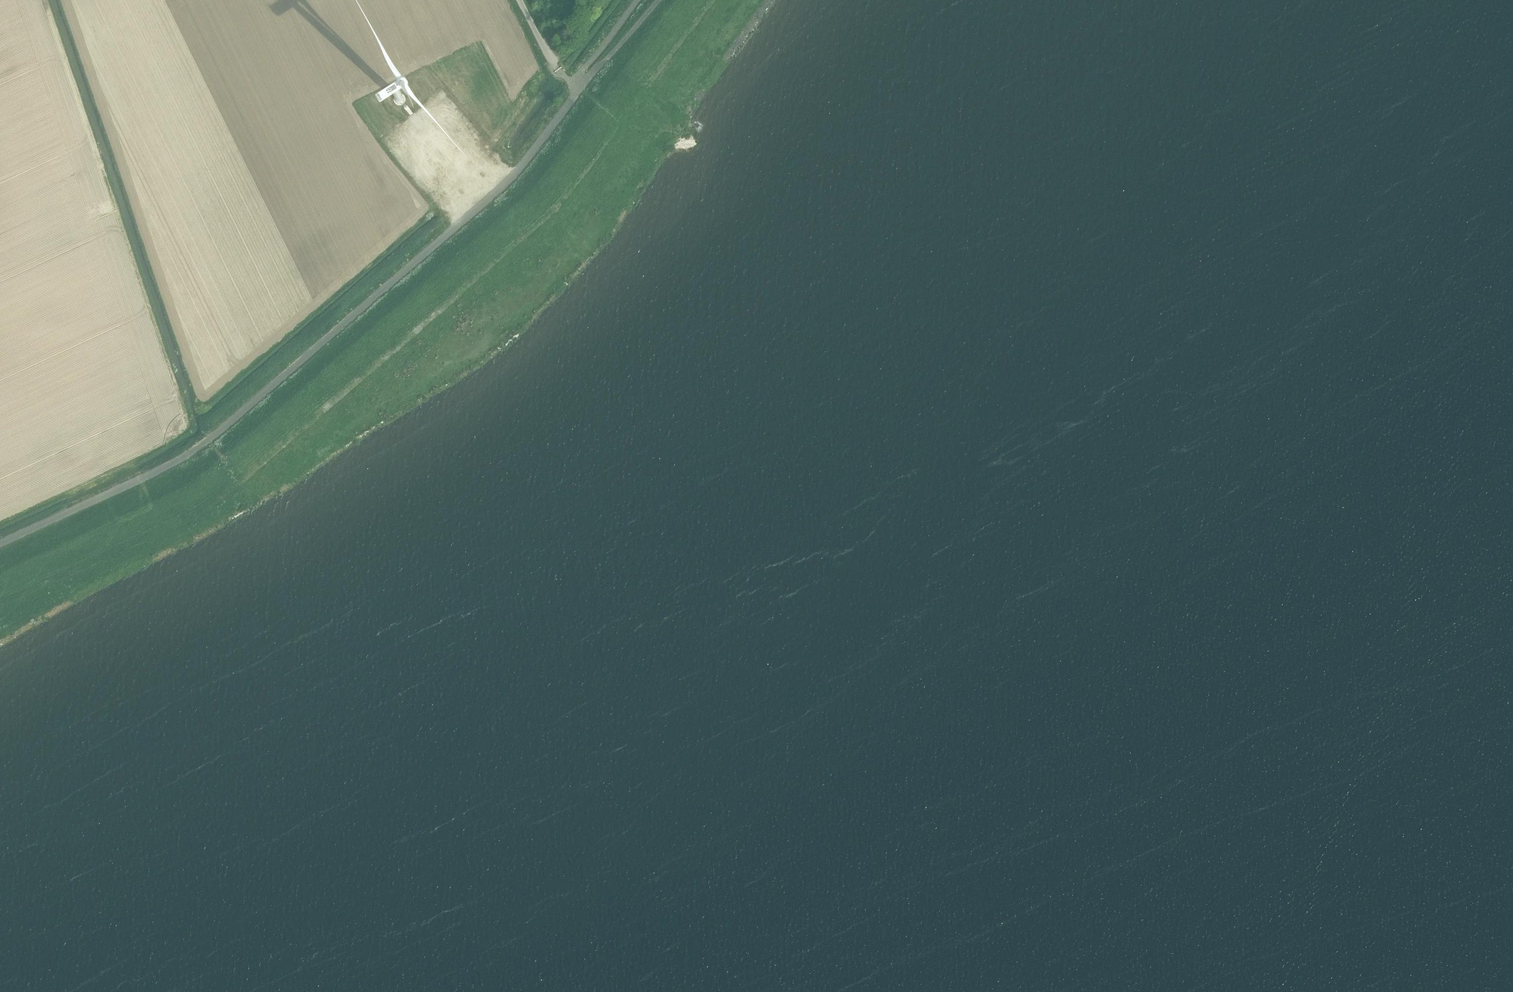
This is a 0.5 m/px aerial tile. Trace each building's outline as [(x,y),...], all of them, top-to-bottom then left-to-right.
[(394,97),(394,100),(394,102),(395,104),(397,105),(399,106),(402,106),(404,104),(405,103),(406,100),(405,98),(404,96),(402,94),(400,94),(398,94),(396,95),(394,97)]
